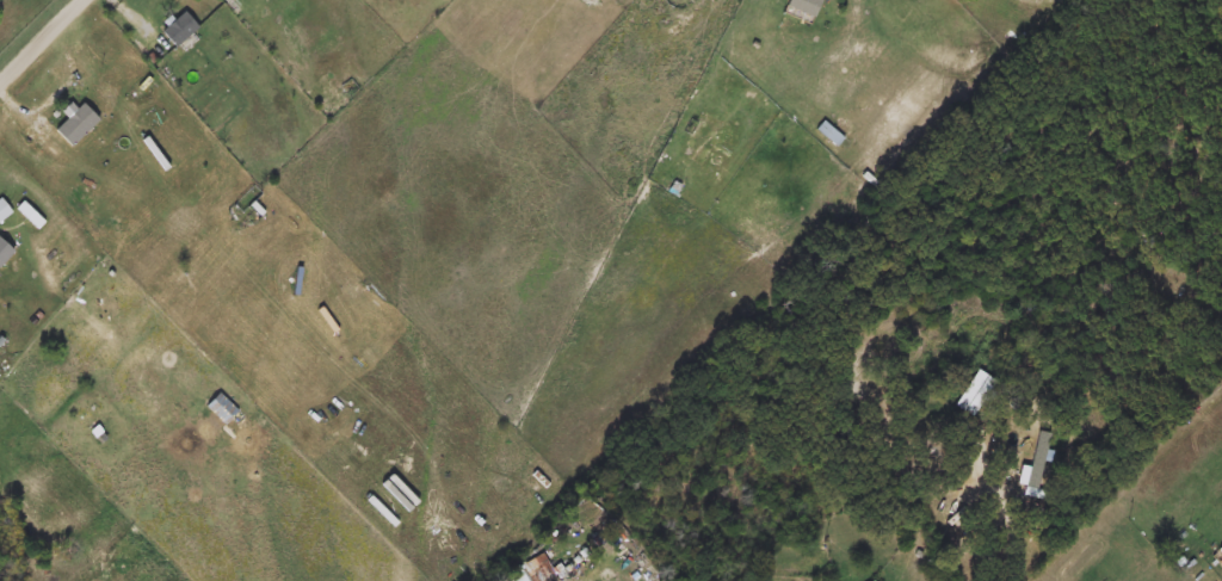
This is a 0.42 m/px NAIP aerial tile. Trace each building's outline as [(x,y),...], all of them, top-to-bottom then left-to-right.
[(161,32),(183,11),(198,26),(175,48),(161,32)] [(817,130),(823,123),(843,137),(837,144),(817,130)] [(11,252),(0,263),(0,242),(11,252)] [(973,419),(953,406),(977,370),(996,384),(973,419)] [(542,574),(535,580),(513,580),(510,577),(527,561),(542,574)]
